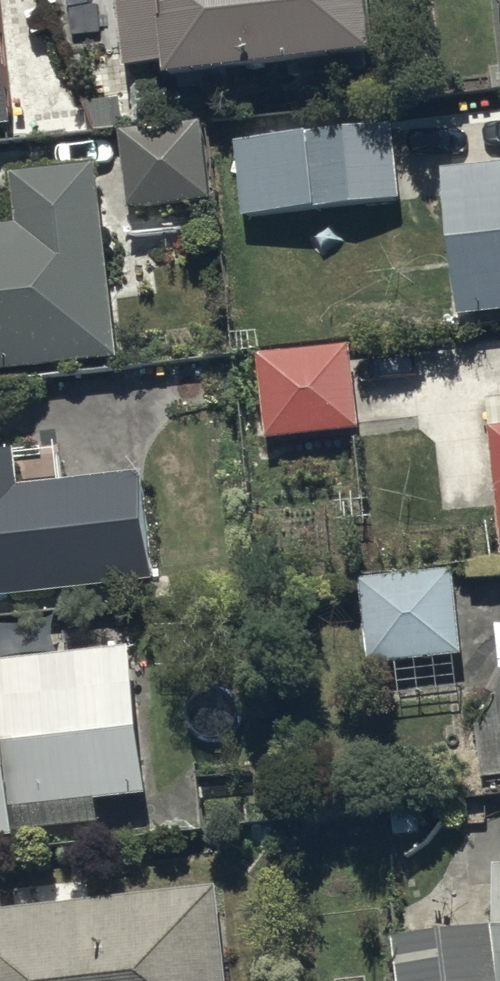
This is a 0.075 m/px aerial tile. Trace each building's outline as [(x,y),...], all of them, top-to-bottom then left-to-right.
[(13,127),(2,0),(0,0),(0,128),(13,127)] [(126,68),(166,64),(167,73),(377,49),(371,0),(117,0),(126,68)] [(237,137),(244,214),(401,198),(393,121),(237,137)] [(203,128),(124,132),(127,177),(206,172),(203,128)] [(442,167),(460,315),(499,311),(499,160),(442,167)] [(119,357),(97,164),(8,174),(14,223),(0,225),(0,372),(119,357)] [(489,397),(499,519),(499,396),(489,397)] [(156,578),(143,470),(20,485),(15,446),(0,448),(0,597),(156,578)] [(454,570),(359,579),(368,665),(463,655),(454,570)] [(129,649),(117,650),(114,620),(85,624),(88,652),(56,655),(53,624),(0,630),(0,838),(18,836),(15,808),(146,792),(129,649)] [(0,908),(0,980),(225,980),(215,886),(0,908)] [(393,931),(396,980),(391,980),(499,980),(499,926),(393,931)]
